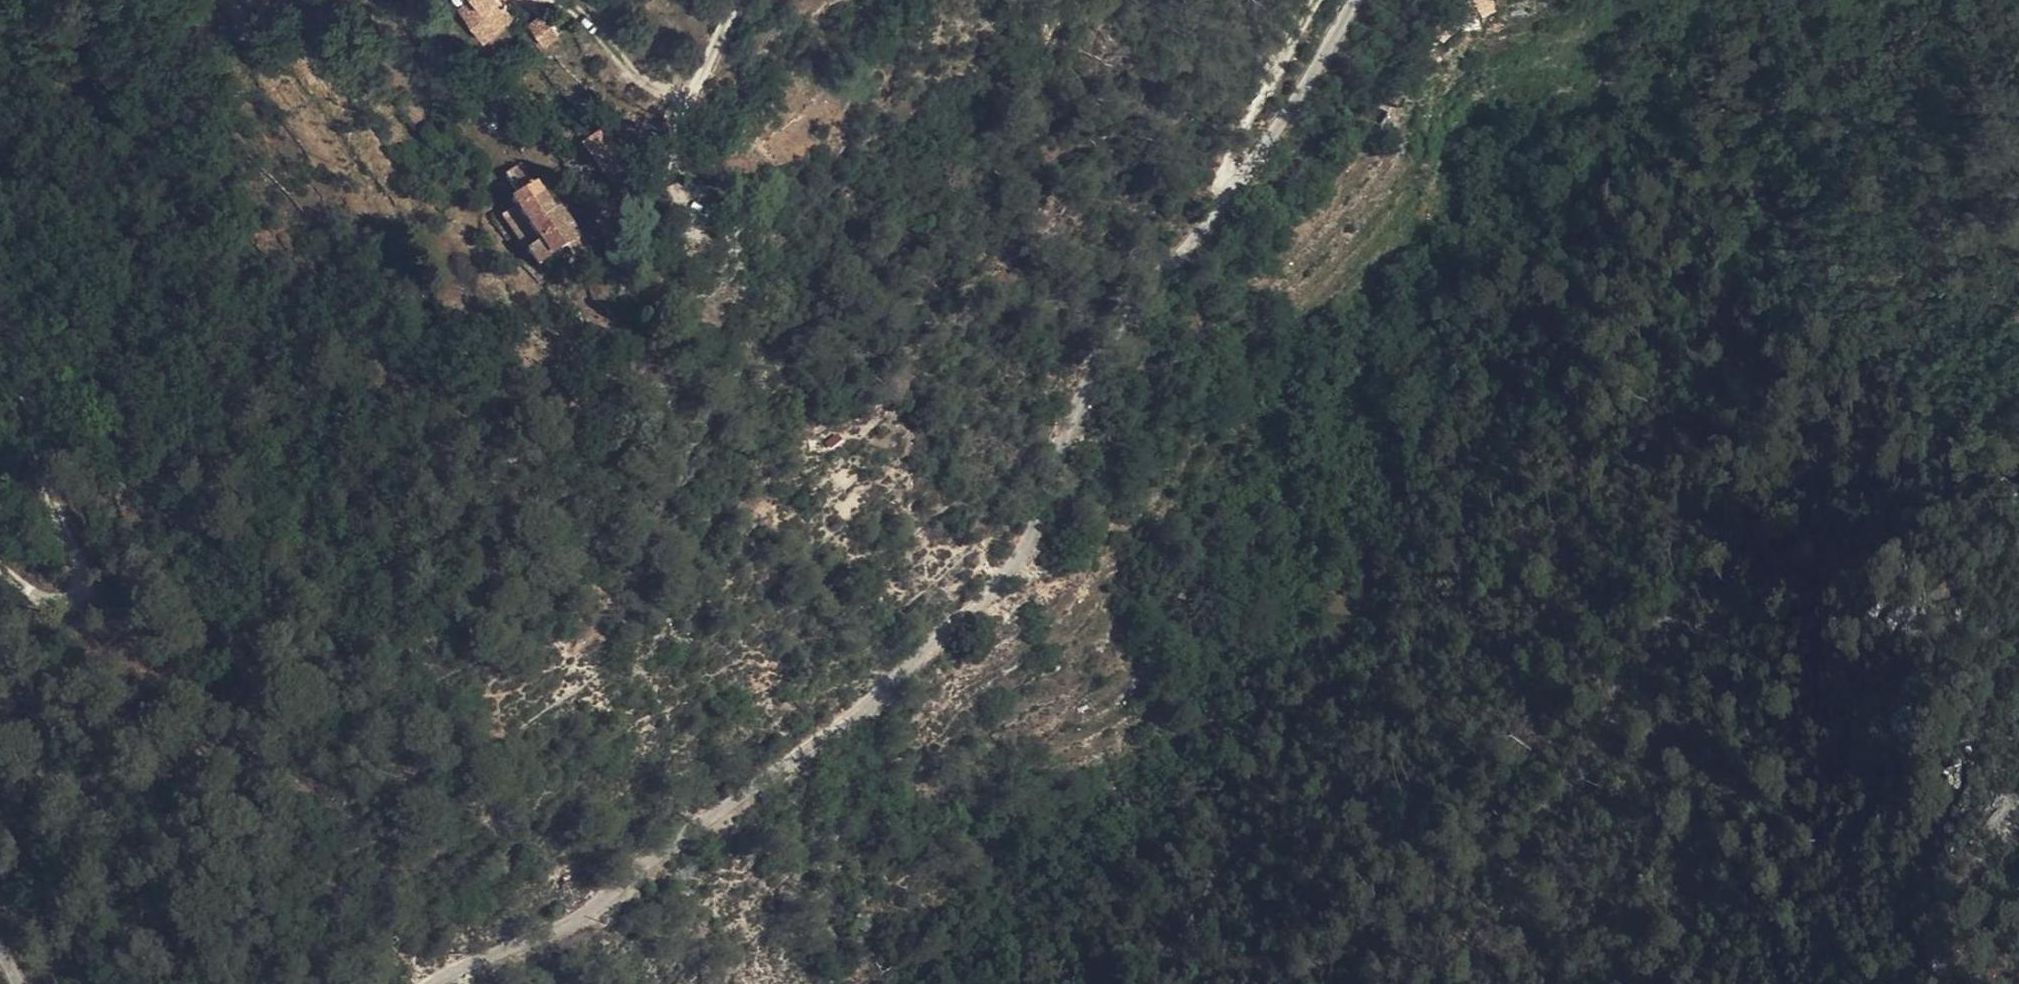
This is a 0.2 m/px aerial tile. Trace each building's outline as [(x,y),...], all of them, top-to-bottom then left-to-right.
[(473,0),(455,0),(453,2),(465,16),(478,6),(473,0)] [(478,6),(465,16),(480,34),(508,11),(500,0),(473,0),(478,6)] [(1451,7),(1462,21),(1484,2),(1482,0),(1461,0),(1451,7)] [(525,20),(541,41),(554,28),(540,8),(525,20)] [(621,155),(600,128),(587,138),(607,166),(621,155)] [(621,155),(607,166),(628,196),(644,184),(621,155)] [(520,204),(554,252),(577,235),(536,177),(514,195),(520,204)] [(520,204),(507,213),(539,263),(554,252),(520,204)]
